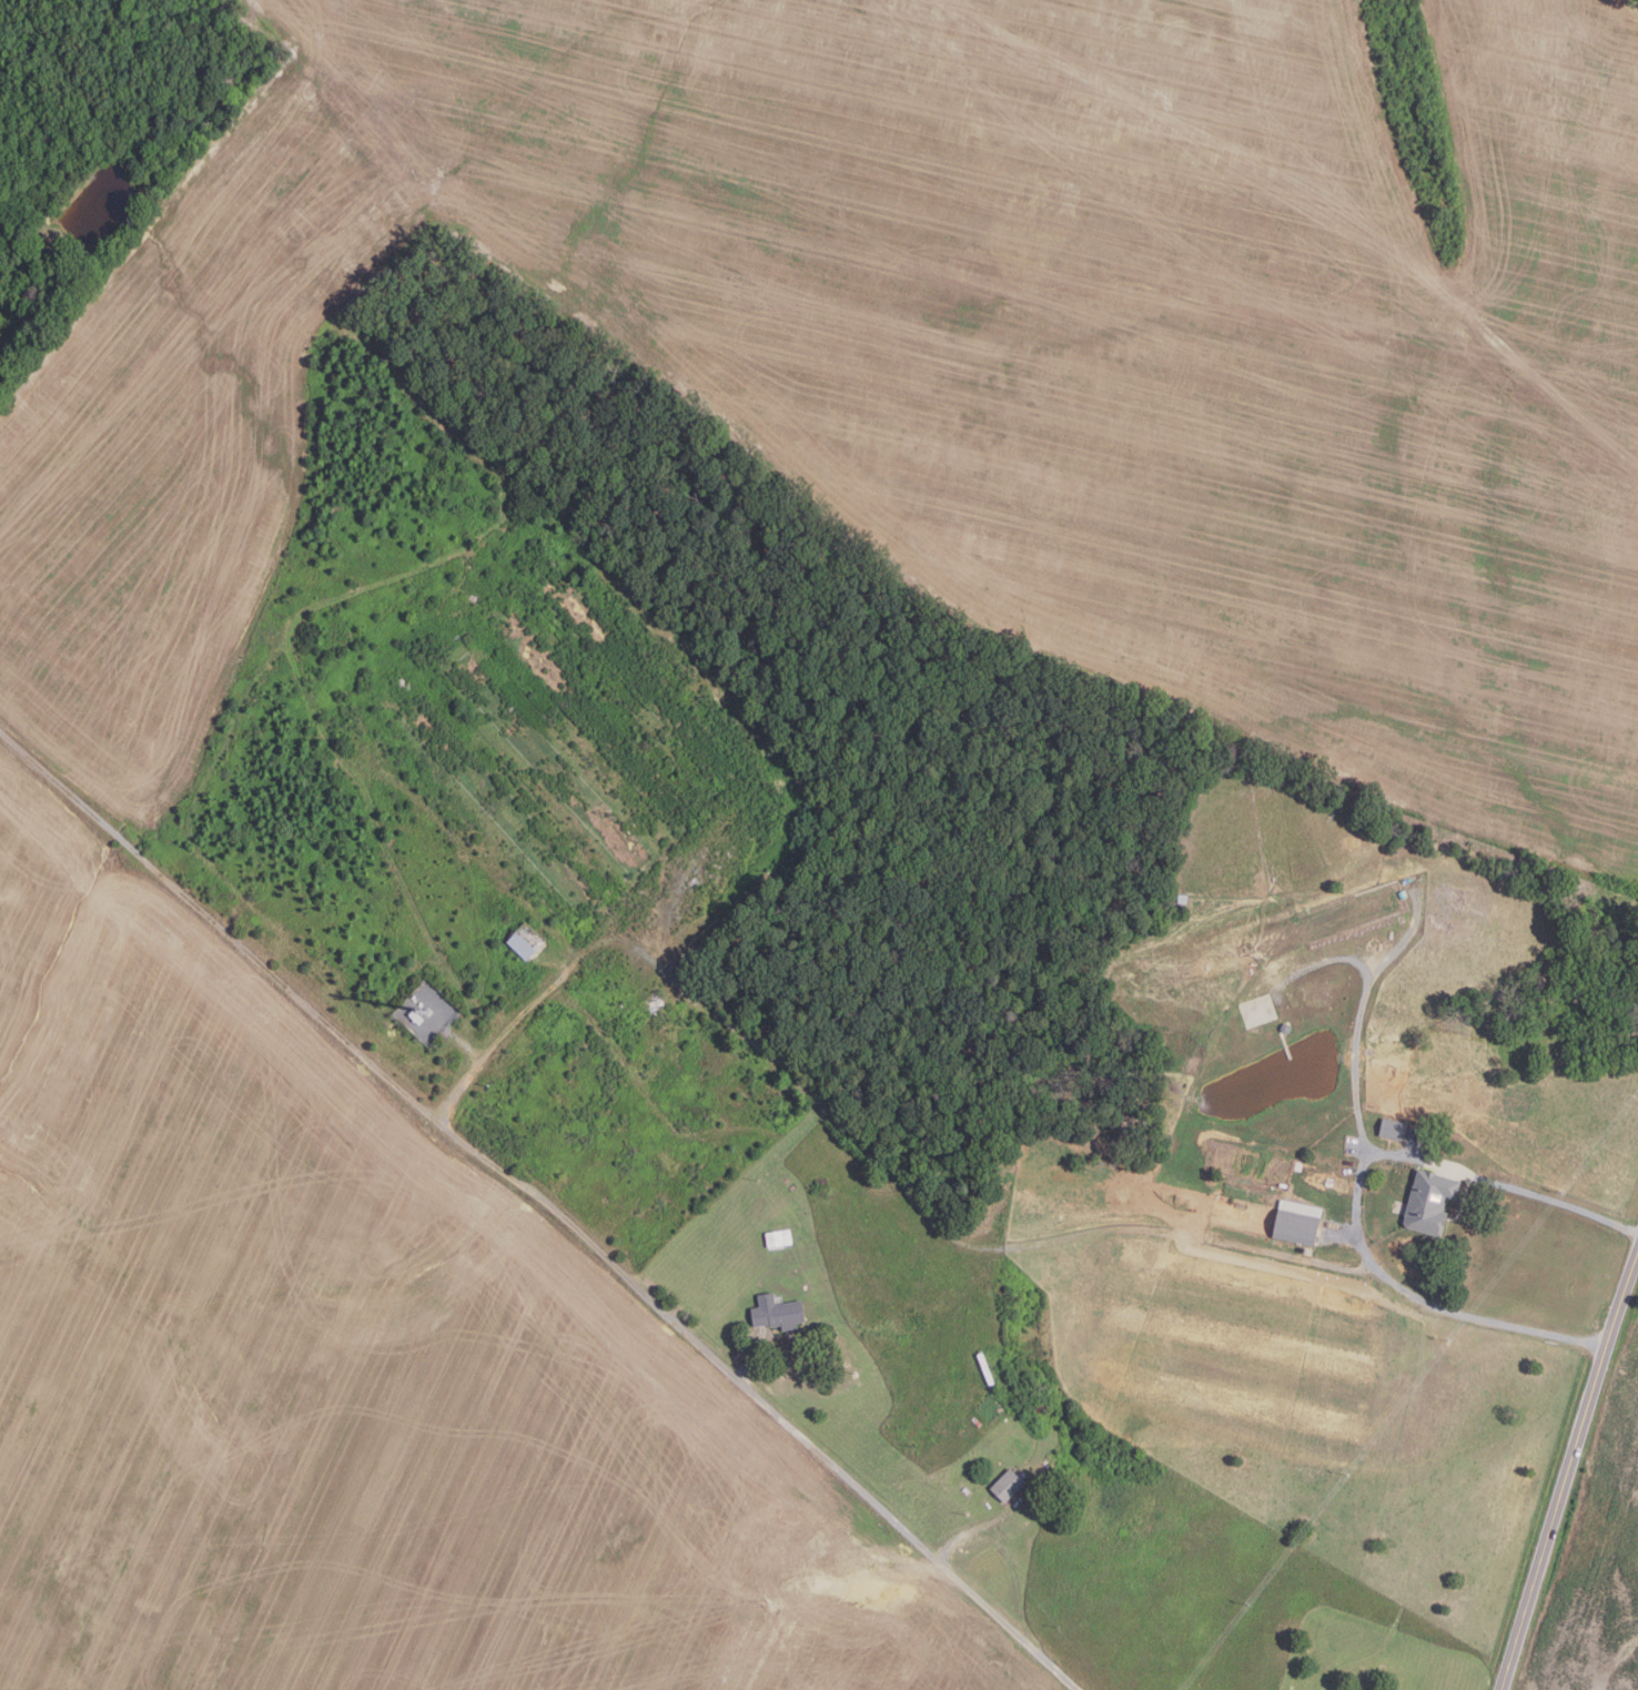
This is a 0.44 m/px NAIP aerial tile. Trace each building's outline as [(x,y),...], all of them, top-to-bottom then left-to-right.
[(1186,903),(1177,902),(1177,893),(1187,894),(1186,903)] [(548,940),(526,961),(507,941),(529,920),(548,940)] [(1378,1135),(1383,1117),(1407,1124),(1403,1142),(1378,1135)] [(654,1132),(646,1122),(635,1131),(643,1141),(654,1132)] [(1443,1211),(1445,1197),(1456,1200),(1460,1181),(1417,1168),(1403,1222),(1405,1227),(1442,1237),(1447,1213),(1443,1211)] [(1314,1246),(1272,1237),(1281,1200),(1322,1208),(1314,1246)] [(792,1243),(768,1247),(765,1233),(790,1228),(792,1243)] [(782,1330),(781,1325),(770,1327),(769,1324),(752,1326),(750,1308),(758,1307),(757,1295),(774,1292),(775,1304),(801,1299),(805,1322),(797,1323),(798,1328),(782,1330)] [(1038,1416),(1032,1407),(1045,1399),(1051,1407),(1038,1416)] [(1007,1502),(991,1488),(1010,1468),(1025,1484),(1007,1502)]
